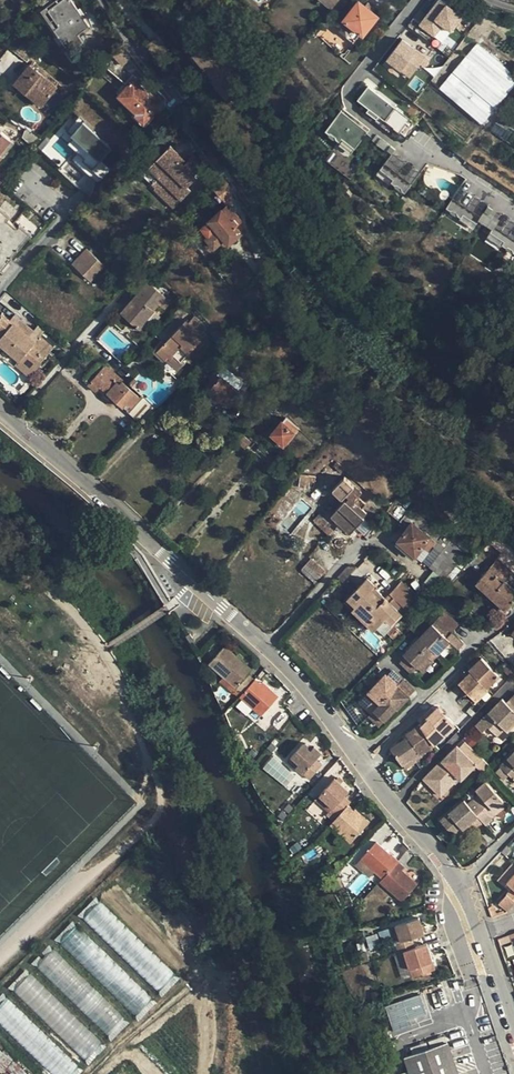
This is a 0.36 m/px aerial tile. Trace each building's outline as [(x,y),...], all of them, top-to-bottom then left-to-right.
[(43,13),(66,45),(68,44),(74,52),(86,44),(81,37),(91,29),(71,0),(62,0),(43,13)] [(420,23),(435,34),(443,23),(451,30),(463,15),(444,0),(438,0),(420,23)] [(348,24),(344,29),(360,42),(380,18),(375,14),(378,10),(370,4),(367,8),(360,2),(345,21),(348,24)] [(426,57),(403,39),(388,59),(411,77),(426,57)] [(162,40),(149,49),(157,60),(170,51),(162,40)] [(461,61),(438,88),(443,91),(482,124),(513,86),(513,75),(476,43),(461,61)] [(90,51),(79,63),(90,72),(100,60),(90,51)] [(31,68),(17,86),(44,108),(58,90),(31,68)] [(136,83),(121,98),(139,115),(137,116),(146,125),(164,107),(153,96),(151,98),(136,83)] [(416,123),(369,86),(358,100),(369,109),(367,111),(377,119),(379,116),(399,132),(398,132),(405,137),(416,123)] [(355,149),(370,129),(343,108),(326,130),(328,133),(331,133),(336,136),(337,139),(340,141),(342,138),(355,149)] [(123,158),(74,110),(37,149),(59,167),(56,170),(83,192),(123,158)] [(511,125),(499,117),(495,123),(507,131),(511,125)] [(418,125),(416,123),(405,137),(407,139),(418,125)] [(26,130),(22,138),(34,148),(42,140),(40,137),(38,135),(26,130)] [(17,145),(3,133),(0,136),(0,164),(17,145)] [(377,135),(374,139),(387,150),(391,145),(377,135)] [(394,151),(396,149),(391,145),(387,150),(392,154),(394,151)] [(172,149),(151,170),(161,180),(154,187),(158,191),(157,192),(176,211),(193,193),(190,190),(199,181),(196,178),(205,170),(194,159),(185,167),(183,165),(186,163),(172,149)] [(421,172),(394,151),(392,154),(380,169),(393,179),(391,182),(393,184),(396,184),(401,188),(402,191),(404,193),(421,172)] [(10,176),(6,172),(0,180),(0,188),(10,176)] [(214,189),(229,208),(236,203),(230,188),(225,181),(214,189)] [(461,186),(446,208),(449,210),(452,210),(457,213),(458,216),(461,218),(463,215),(477,224),(485,212),(489,206),(490,205),(461,186)] [(229,208),(204,230),(211,238),(209,240),(217,249),(226,241),(230,247),(243,236),(237,228),(243,224),(229,208)] [(0,211),(0,268),(4,271),(34,235),(23,226),(20,230),(10,221),(13,218),(2,209),(0,211)] [(503,214),(490,233),(504,242),(502,245),(505,247),(508,247),(512,250),(513,253),(513,221),(503,214)] [(89,251),(75,266),(92,283),(107,268),(89,251)] [(150,286),(123,316),(141,333),(156,317),(154,315),(159,309),(164,314),(171,306),(150,286)] [(0,322),(0,345),(1,344),(22,362),(19,366),(33,378),(57,350),(42,338),(46,333),(40,328),(36,333),(17,317),(13,322),(6,315),(0,322)] [(160,347),(150,357),(161,368),(163,366),(172,375),(202,345),(184,327),(162,350),(160,347)] [(84,350),(78,357),(87,366),(93,359),(84,350)] [(102,362),(85,381),(98,393),(103,388),(139,420),(149,409),(141,401),(142,400),(123,383),(125,382),(102,362)] [(207,392),(220,403),(222,401),(229,407),(246,386),(224,368),(218,377),(221,379),(213,389),(211,387),(207,392)] [(276,385),(271,391),(277,395),(281,390),(276,385)] [(288,420),(274,436),(286,446),(300,431),(288,420)] [(242,436),(237,442),(248,451),(253,445),(242,436)] [(327,511),(319,520),(334,533),(341,525),(352,534),(358,528),(365,535),(374,526),(361,514),(369,505),(357,495),(359,493),(345,480),(335,491),(344,500),(347,498),(349,500),(334,517),(327,511)] [(414,524),(397,546),(415,560),(424,549),(429,553),(441,538),(428,527),(423,532),(414,524)] [(445,537),(436,549),(442,554),(431,568),(447,581),(468,555),(445,537)] [(478,584),(507,611),(513,604),(513,589),(507,583),(513,575),(499,561),(478,584)] [(312,567),(306,573),(314,582),(320,576),(312,567)] [(349,569),(340,578),(345,582),(357,570),(349,569)] [(353,610),(376,632),(387,620),(393,625),(418,599),(402,583),(386,599),(375,588),(376,587),(368,579),(359,589),(351,582),(342,592),(357,607),(353,610)] [(407,658),(401,664),(412,675),(418,669),(423,674),(435,662),(434,661),(439,655),(445,661),(457,648),(460,651),(466,644),(454,633),(453,634),(438,620),(404,655),(407,658)] [(396,627),(389,634),(397,642),(403,635),(396,627)] [(244,698),(238,705),(249,715),(256,708),(264,715),(281,697),(265,682),(263,684),(257,679),(257,680),(251,674),(254,670),(226,646),(210,664),(244,694),(242,696),(244,698)] [(473,673),(461,684),(479,702),(491,690),(490,689),(501,677),(483,659),(471,671),(473,673)] [(371,714),(368,717),(379,728),(397,710),(398,711),(416,693),(395,673),(389,679),(386,676),(360,703),(371,714)] [(478,726),(484,732),(489,727),(498,736),(506,728),(510,732),(513,727),(513,691),(478,726)] [(410,737),(393,750),(408,770),(425,759),(422,754),(436,745),(457,723),(441,706),(430,717),(431,720),(424,727),(421,724),(408,734),(410,737)] [(266,716),(254,729),(261,735),(273,722),(266,716)] [(459,744),(426,778),(436,788),(441,783),(448,790),(461,777),(464,779),(479,763),(459,744)] [(305,745),(290,762),(312,782),(325,768),(318,762),(324,756),(316,749),(313,753),(310,749),(310,747),(310,746),(309,745),(307,745),(305,745)] [(501,765),(513,779),(513,753),(501,765)] [(353,802),(347,796),(351,792),(336,779),(322,796),(342,814),(332,825),(352,843),(372,822),(357,809),(356,811),(350,805),(353,802)] [(465,801),(443,822),(461,842),(483,821),(487,824),(494,818),(493,816),(507,803),(485,781),(477,789),(481,793),(469,805),(465,801)] [(378,843),(363,860),(384,879),(381,882),(403,901),(418,884),(403,871),(405,869),(398,863),(400,861),(394,856),(393,857),(378,843)] [(507,882),(513,887),(500,903),(509,911),(513,905),(513,875),(507,882)] [(185,976),(99,891),(0,994),(0,1023),(52,1073),(83,1073),(185,976)] [(380,933),(384,945),(395,942),(399,954),(405,952),(414,978),(437,970),(428,945),(416,949),(413,939),(424,935),(419,919),(391,928),(392,929),(380,933)] [(377,938),(368,941),(372,951),(380,948),(377,938)] [(420,996),(386,1007),(393,1033),(410,1027),(409,1020),(426,1014),(420,996)] [(407,1057),(412,1073),(411,1073),(459,1073),(448,1043),(407,1057)]
